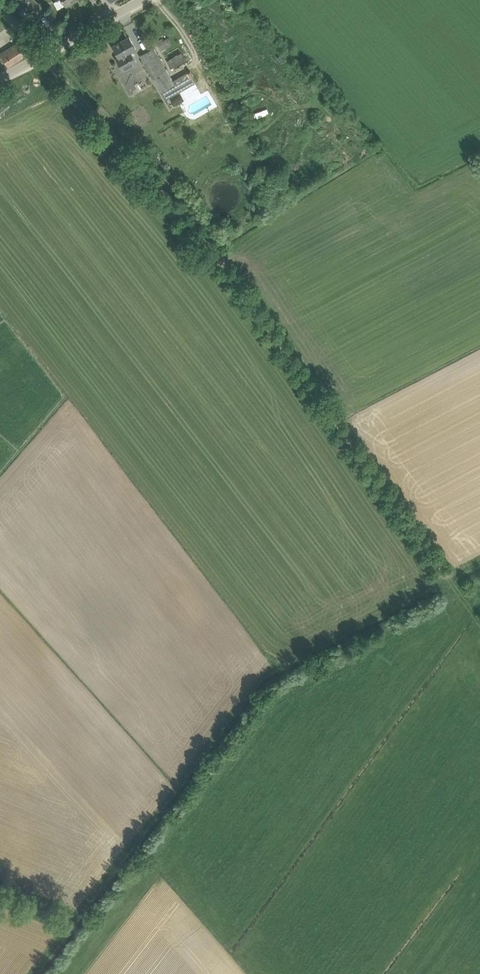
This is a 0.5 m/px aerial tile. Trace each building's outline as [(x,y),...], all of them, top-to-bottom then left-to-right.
[(8,5),(18,13),(24,5),(35,15),(43,6),(36,0),(12,0),(8,5)] [(130,36),(114,45),(119,54),(120,56),(118,58),(124,69),(137,61),(131,51),(136,48),(135,45),(130,36)] [(161,50),(172,44),(169,38),(158,44),(161,50)] [(24,39),(16,44),(1,54),(8,66),(32,50),(24,39)] [(155,48),(141,56),(154,78),(156,82),(170,74),(168,70),(155,48)] [(169,59),(173,67),(187,59),(183,51),(169,59)] [(188,71),(173,80),(174,81),(180,91),(195,82),(188,71)]
